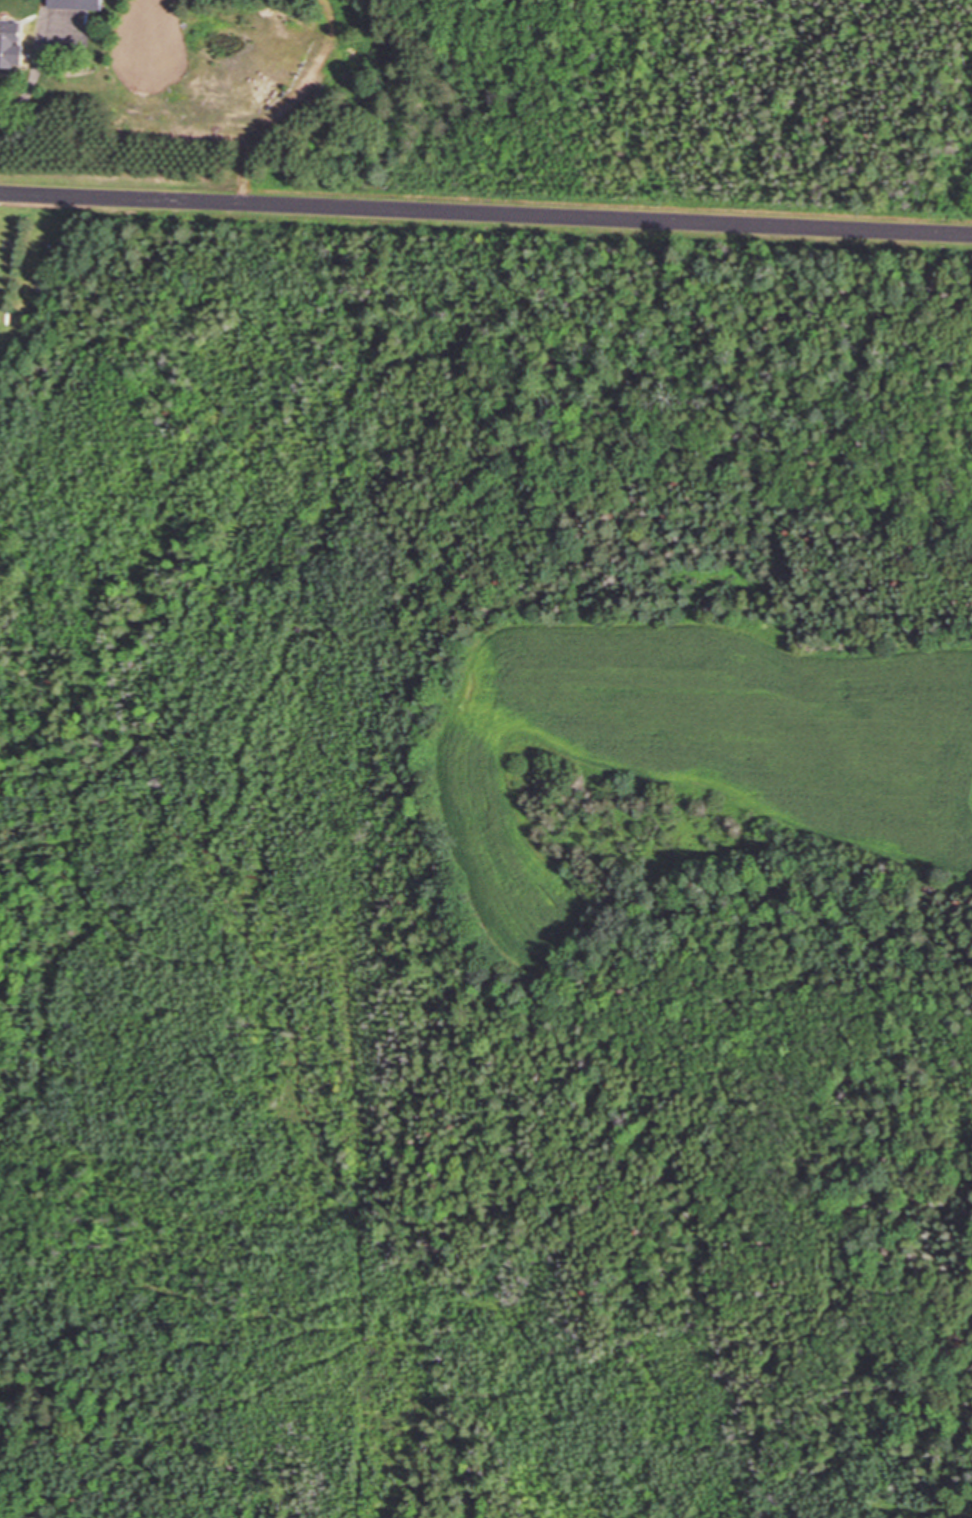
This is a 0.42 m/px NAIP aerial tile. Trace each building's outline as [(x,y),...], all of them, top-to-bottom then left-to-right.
[(111,10),(111,0),(55,0),(55,10),(111,10)] [(29,42),(29,22),(0,22),(0,42),(29,42)]
